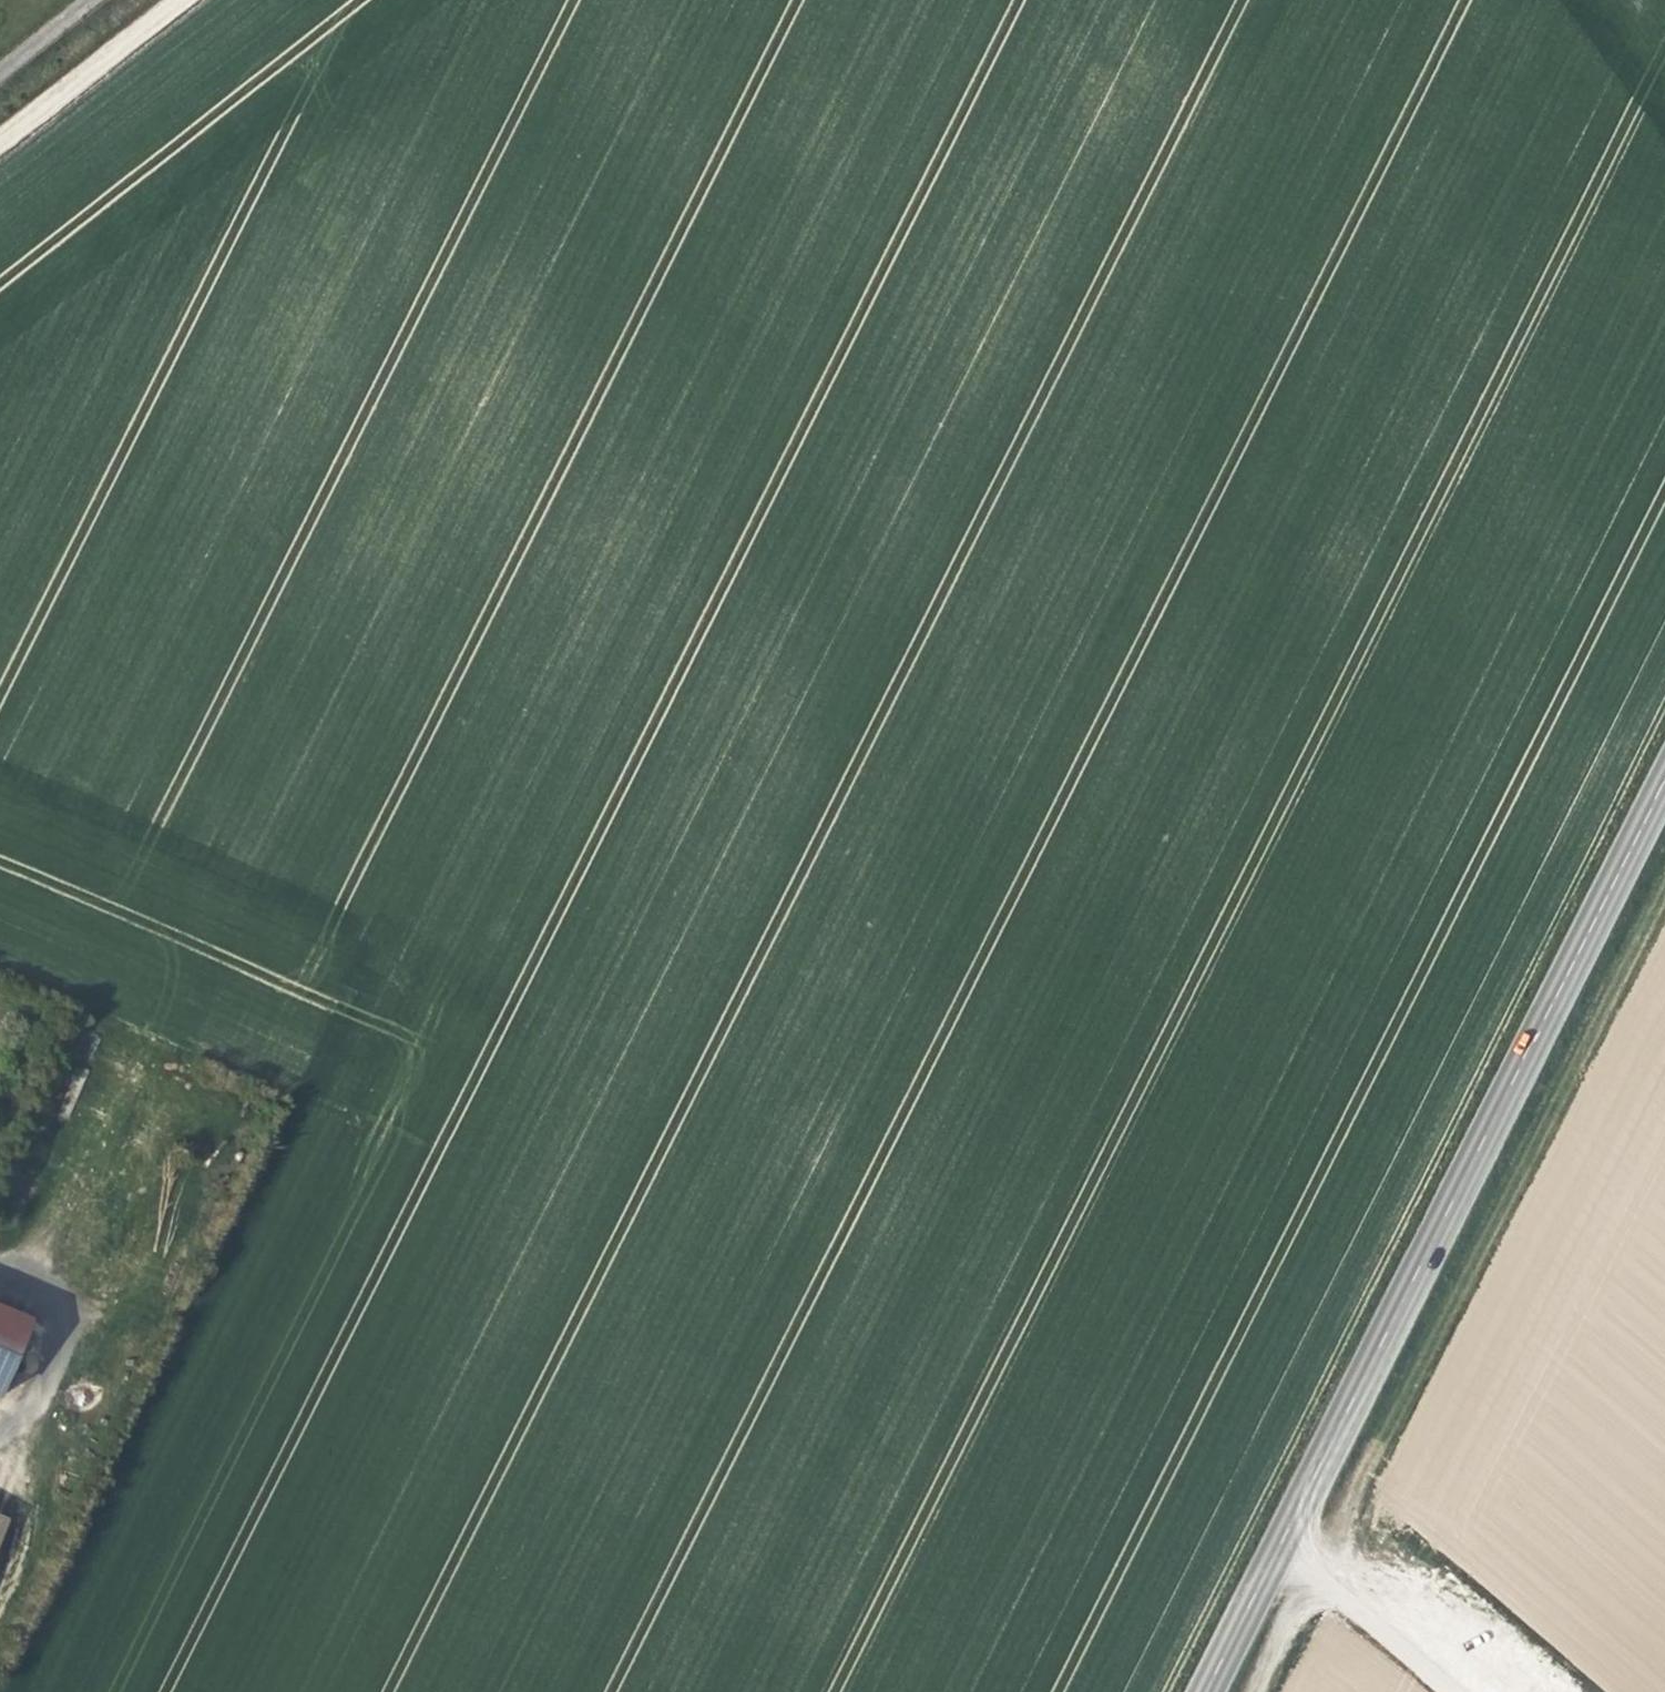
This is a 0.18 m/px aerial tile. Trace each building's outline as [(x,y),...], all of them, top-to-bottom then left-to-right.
[(1,1395),(31,1320),(0,1308),(0,1394),(1,1395)] [(0,1516),(0,1547),(11,1520),(0,1516)]
